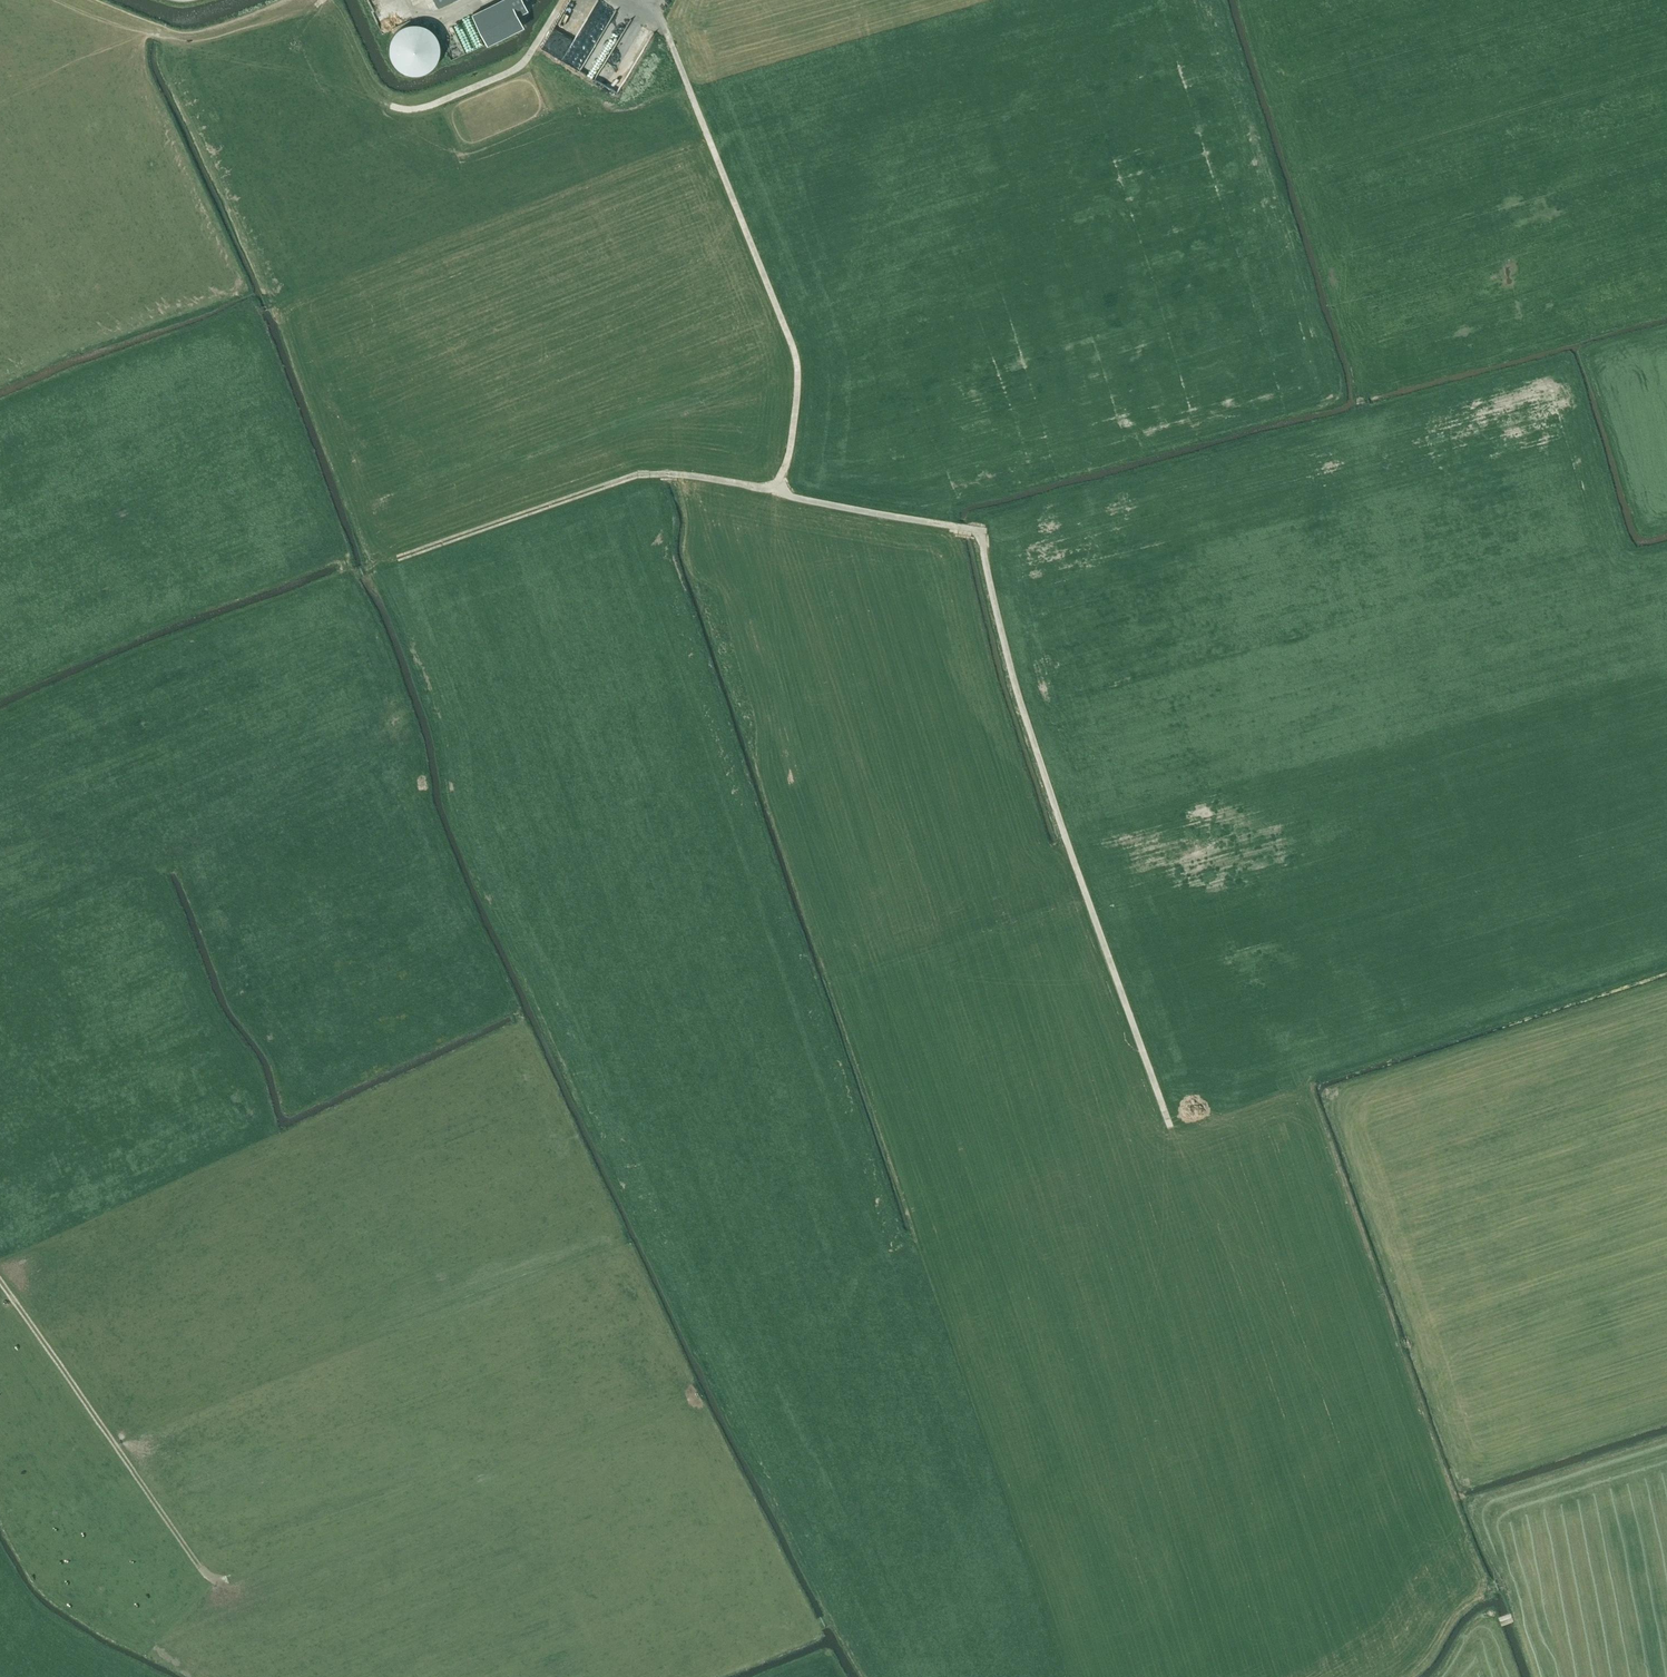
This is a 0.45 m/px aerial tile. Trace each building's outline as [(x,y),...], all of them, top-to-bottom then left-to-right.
[(471,13),(485,43),(521,26),(515,14),(525,9),(521,0),(497,0),(471,13)] [(621,2),(598,39),(596,39),(583,31),(569,53),(569,55),(583,63),(584,59),(594,43),(591,57),(603,60),(607,52),(608,47),(617,49),(619,45),(623,48),(636,50),(622,42),(619,42),(620,35),(628,21),(631,8),(621,2)] [(419,23),(414,22),(410,23),(405,24),(401,26),(398,29),(394,32),(392,35),(390,40),(389,44),(388,48),(389,53),(390,57),(390,58),(392,61),(394,65),(398,68),(401,71),(405,73),(410,74),(414,74),(419,74),(423,73),(427,71),(431,68),(434,65),(437,61),(439,57),(440,53),(440,48),(440,44),(439,40),(437,35),(434,32),(431,29),(427,26),(423,24),(419,23)]
